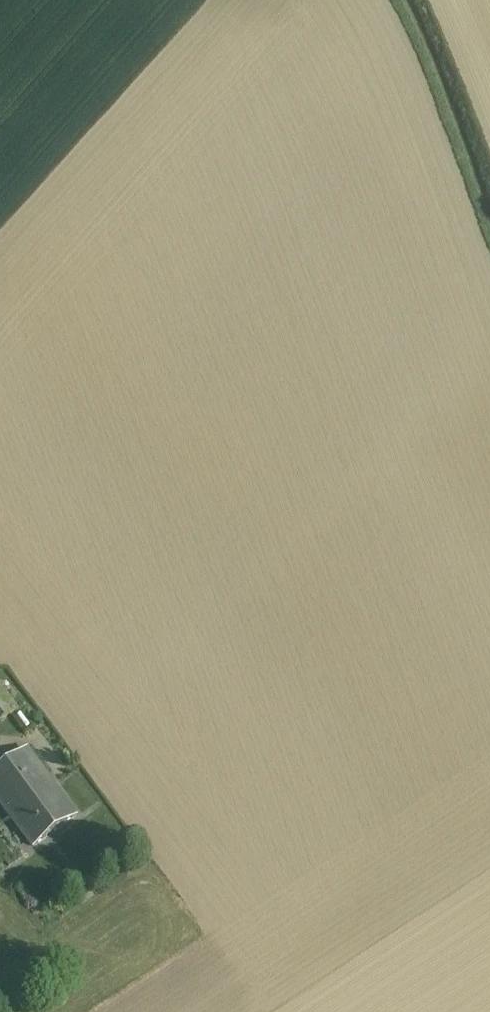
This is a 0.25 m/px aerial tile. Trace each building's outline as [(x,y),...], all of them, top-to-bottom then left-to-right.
[(19,712),(0,686),(0,726),(19,712)] [(29,750),(0,774),(0,807),(34,849),(79,812),(29,750)]
